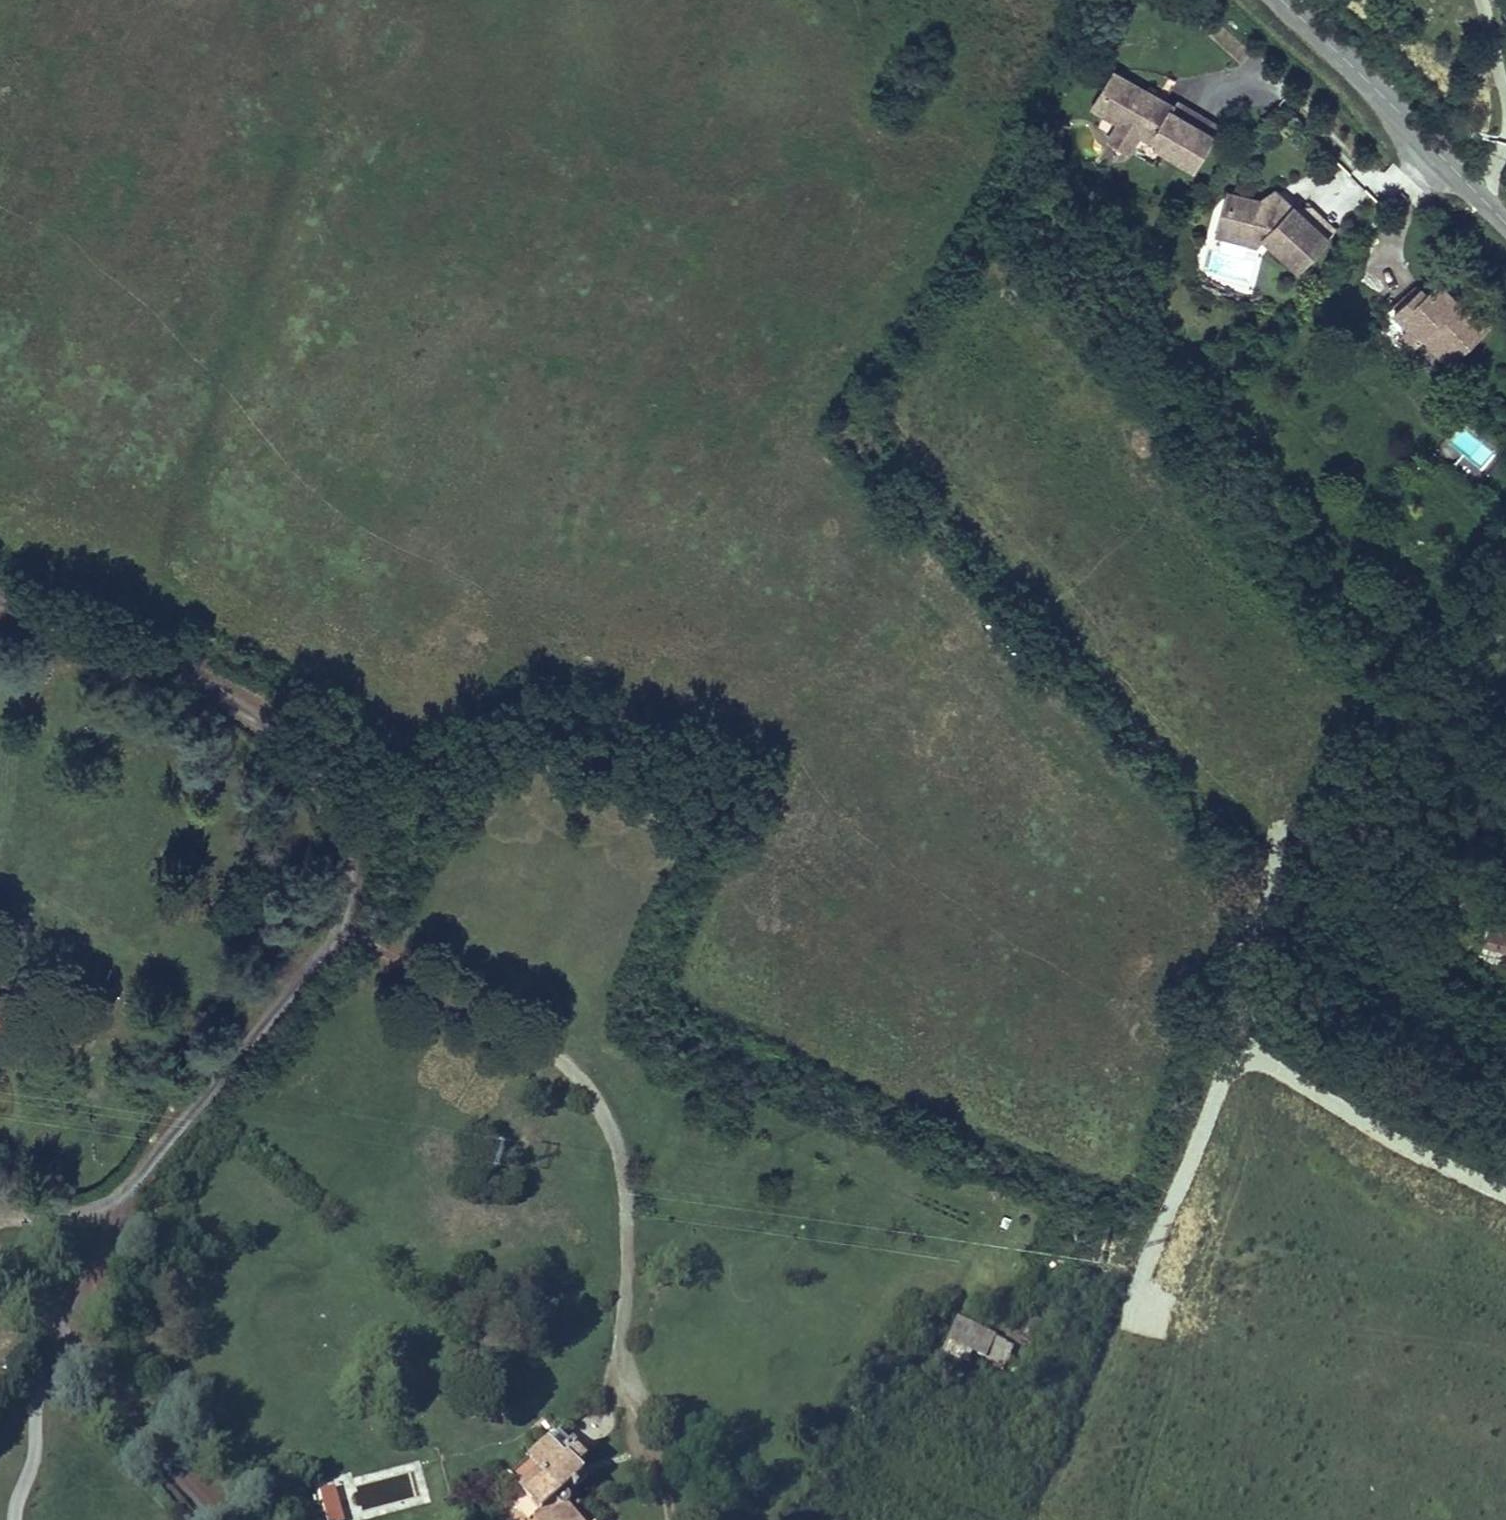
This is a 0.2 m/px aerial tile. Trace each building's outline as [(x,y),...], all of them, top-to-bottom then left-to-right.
[(1106,110),(1112,101),(1105,97),(1116,78),(1119,80),(1127,78),(1112,69),(1093,102),(1106,110)] [(1211,134),(1168,108),(1165,106),(1162,107),(1161,101),(1153,103),(1145,98),(1147,94),(1136,88),(1130,90),(1127,78),(1119,80),(1116,78),(1105,97),(1112,101),(1106,110),(1123,120),(1118,129),(1137,140),(1140,136),(1161,133),(1163,150),(1191,166),(1211,134)] [(1172,104),(1127,78),(1130,90),(1136,88),(1147,94),(1145,98),(1153,103),(1161,101),(1162,107),(1165,106),(1168,108),(1172,104)] [(1216,125),(1175,100),(1172,104),(1168,108),(1211,134),(1216,125)] [(1131,150),(1137,140),(1118,129),(1112,138),(1131,150)] [(1222,207),(1239,191),(1227,188),(1222,207)] [(1325,239),(1293,205),(1276,189),(1266,199),(1239,191),(1222,207),(1226,211),(1220,230),(1257,242),(1259,236),(1294,268),(1325,239)] [(1333,232),(1311,209),(1293,205),(1325,239),(1333,232)] [(1220,230),(1226,211),(1222,207),(1215,229),(1220,230)] [(1421,287),(1395,311),(1410,329),(1405,334),(1417,348),(1429,338),(1451,363),(1490,327),(1473,308),(1465,316),(1458,308),(1462,304),(1440,281),(1426,293),(1421,287)] [(1489,942),(1505,946),(1505,927),(1494,924),(1489,942)] [(998,1337),(963,1319),(954,1338),(988,1356),(998,1337)] [(579,1511),(583,1508),(574,1495),(585,1487),(575,1474),(586,1465),(560,1436),(549,1446),(545,1444),(528,1458),(529,1463),(510,1479),(539,1512),(533,1517),(536,1519),(586,1519),(579,1511)] [(323,1495),(330,1519),(346,1519),(338,1491),(323,1495)]
